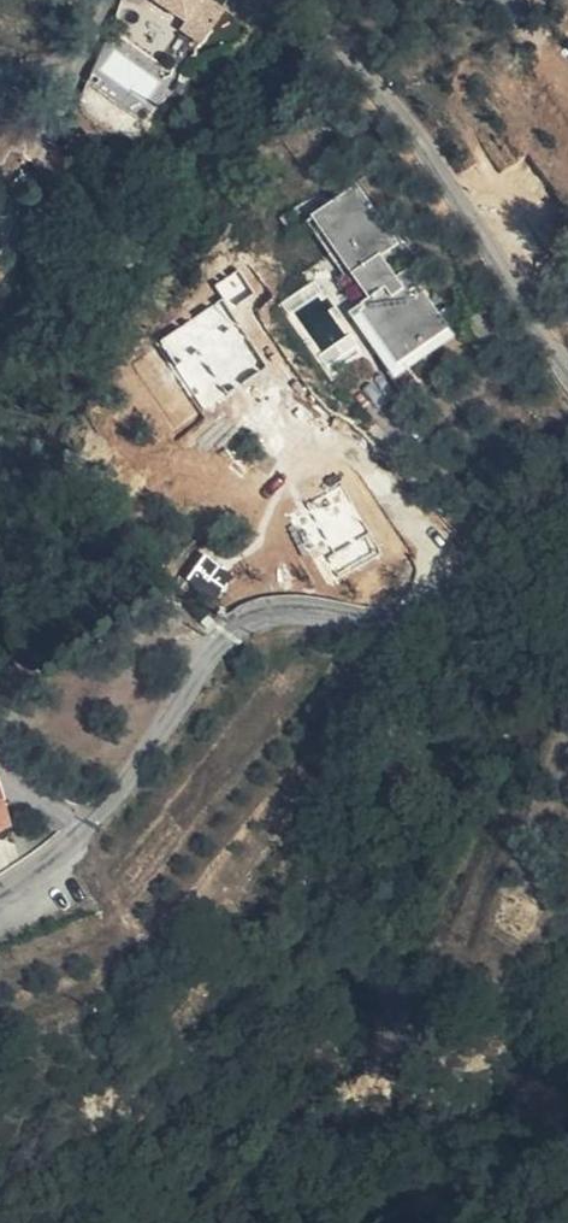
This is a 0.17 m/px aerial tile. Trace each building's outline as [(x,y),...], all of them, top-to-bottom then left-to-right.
[(238,2),(235,0),(181,0),(199,13),(194,20),(215,35),(238,2)] [(148,100),(162,75),(114,48),(100,72),(148,100)] [(414,361),(426,378),(457,358),(437,326),(451,315),(415,263),(406,269),(390,245),(405,233),(367,179),(342,198),(326,209),(379,289),(373,293),(357,303),(403,370),(414,361)] [(326,209),(342,198),(334,186),(314,194),(290,211),(300,225),(319,213),(326,209)] [(319,213),(373,293),(379,289),(326,209),(319,213)] [(413,387),(426,378),(414,361),(403,370),(413,387)] [(29,813),(18,777),(13,761),(0,765),(0,821),(29,813)]
